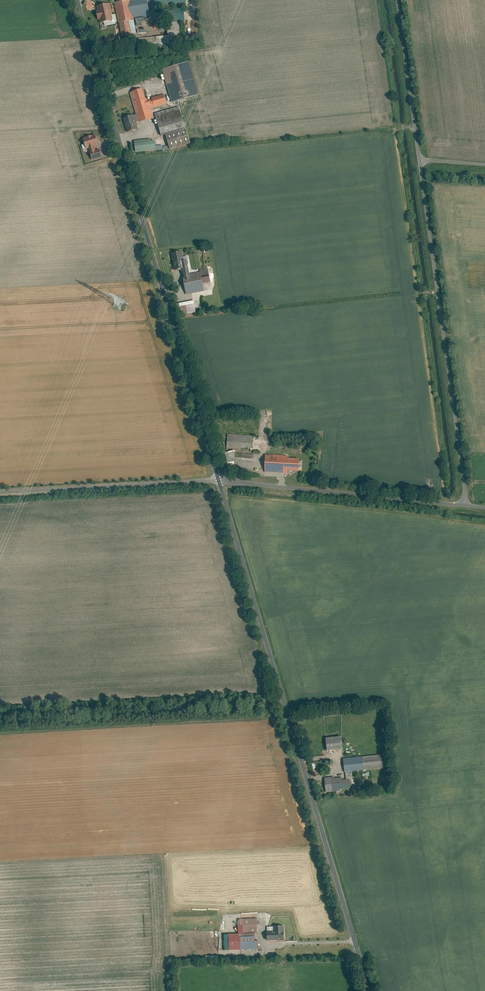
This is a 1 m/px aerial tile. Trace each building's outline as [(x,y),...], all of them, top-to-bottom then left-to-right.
[(116,2),(122,36),(131,34),(128,19),(149,15),(146,0),(129,0),(116,2)] [(125,38),(126,48),(182,43),(176,0),(155,0),(156,8),(166,7),(169,34),(125,38)] [(111,3),(97,6),(99,24),(114,22),(111,3)] [(199,94),(189,61),(162,69),(172,102),(199,94)] [(143,88),(129,92),(136,114),(133,114),(136,123),(153,118),(150,108),(166,104),(163,95),(147,100),(143,88)] [(179,106),(155,113),(161,135),(165,134),(169,149),(189,144),(179,106)] [(136,123),(133,114),(123,117),(127,132),(137,129),(136,123)] [(96,134),(83,137),(86,149),(89,149),(92,159),(102,156),(101,150),(96,152),(95,147),(99,146),(96,134)] [(151,139),(134,140),(135,150),(155,148),(154,141),(151,141),(151,139)] [(182,250),(170,252),(173,273),(182,271),(185,295),(203,292),(202,285),(209,284),(207,270),(189,272),(187,261),(184,261),(182,250)] [(194,301),(179,302),(180,313),(195,311),(194,301)] [(251,433),(226,431),(224,456),(250,457),(251,433)] [(289,453),(264,452),(264,468),(300,469),(301,457),(289,456),(289,453)] [(325,739),(326,751),(341,750),(340,737),(325,739)] [(355,754),(347,755),(347,758),(343,759),(344,774),(345,773),(352,773),(384,769),(382,754),(355,757),(355,754)] [(340,792),(340,790),(350,789),(349,780),(353,780),(352,773),(345,773),(345,780),(342,780),(342,778),(335,779),(334,777),(324,778),(325,793),(340,792)] [(226,933),(227,949),(260,949),(260,940),(257,940),(257,933),(259,933),(259,918),(241,918),(241,925),(245,925),(245,933),(226,933)] [(269,926),(269,940),(286,939),(286,926),(269,926)]
